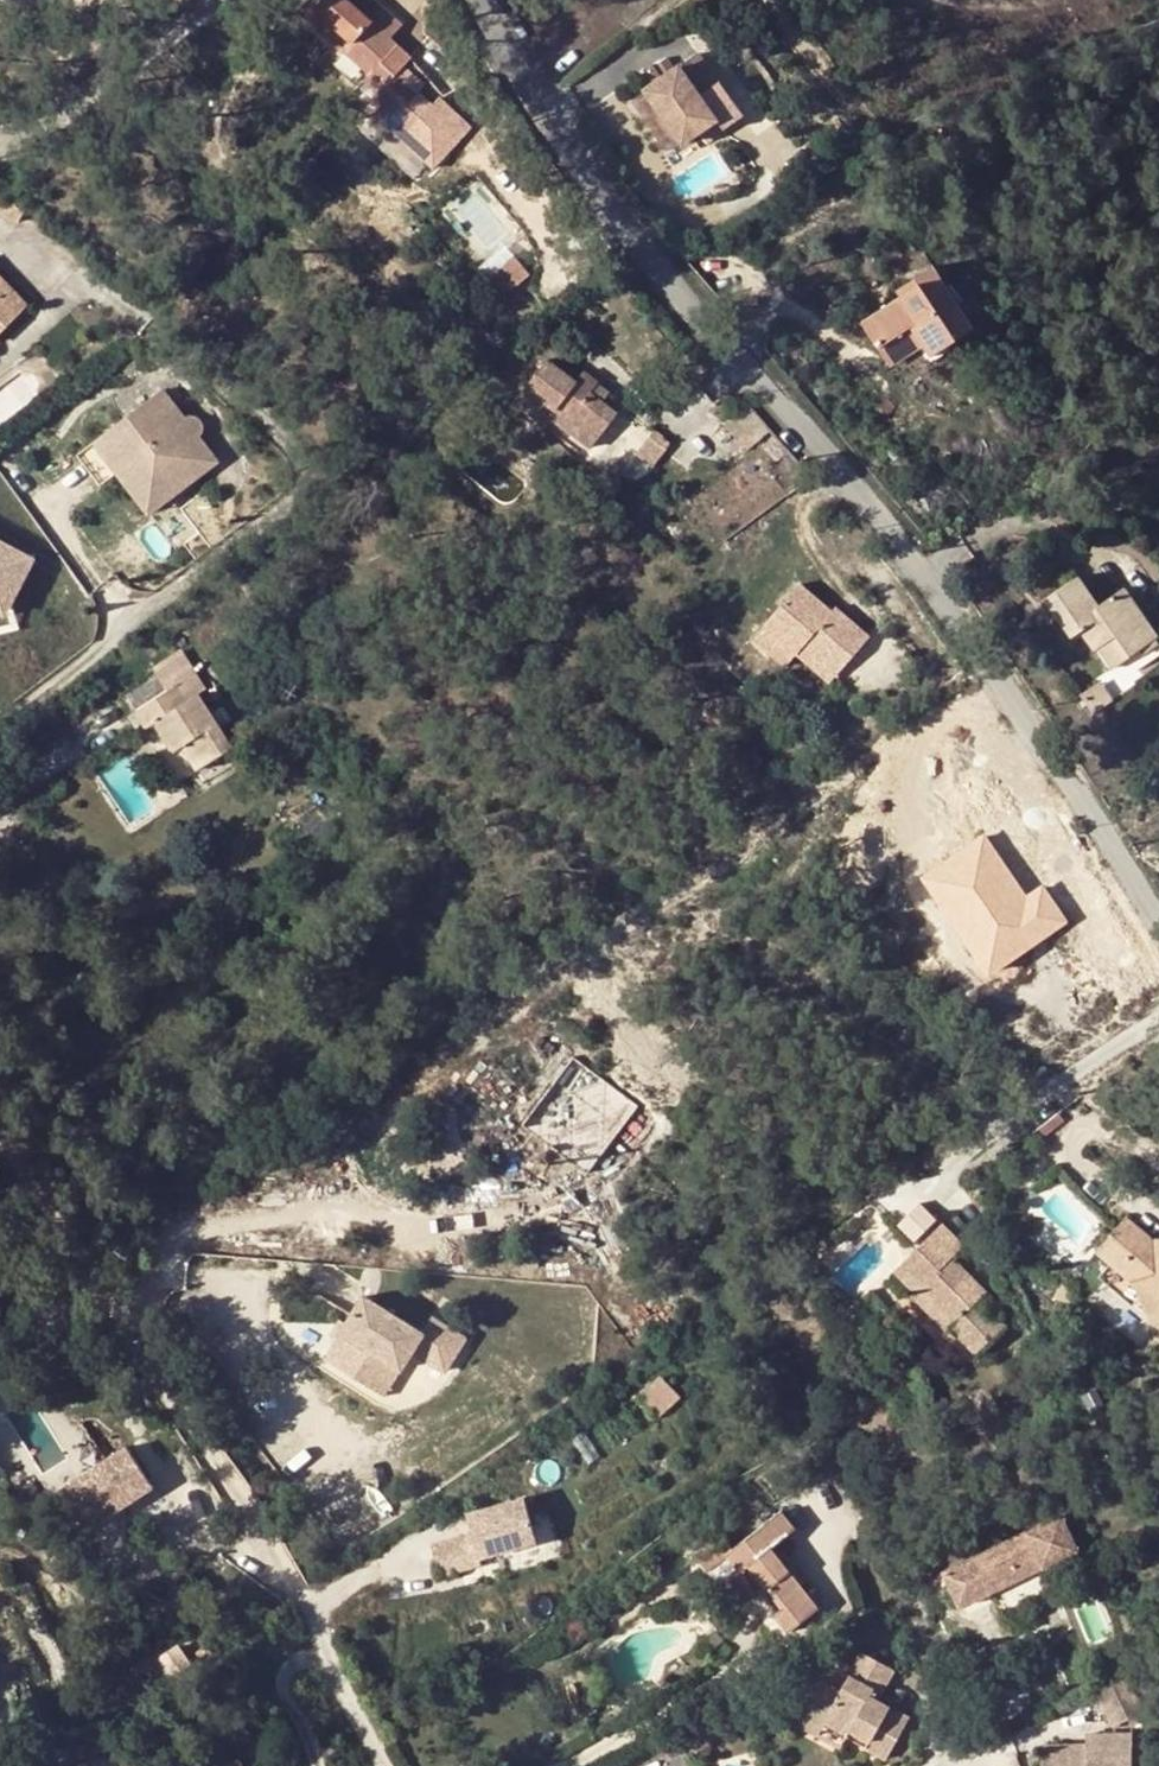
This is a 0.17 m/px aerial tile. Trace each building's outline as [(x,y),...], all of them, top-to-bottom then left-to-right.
[(296,10),(305,19),(316,7),(322,0),(305,0),(296,10)] [(404,59),(409,54),(393,38),(404,25),(376,0),(322,0),(316,7),(346,35),(334,45),(327,54),(359,85),(365,79),(376,89),(404,59)] [(346,35),(316,7),(305,19),(334,45),(346,35)] [(705,87),(721,74),(697,43),(648,81),(686,134),(721,109),(705,87)] [(362,105),(397,137),(433,100),(419,86),(412,79),(411,66),(404,59),(376,89),(362,105)] [(425,79),(411,66),(412,79),(419,86),(425,79)] [(737,97),(721,74),(705,87),(721,109),(737,97)] [(350,94),(362,105),(376,89),(365,79),(359,85),(350,94)] [(668,147),(686,134),(648,81),(629,94),(668,147)] [(931,265),(914,277),(927,295),(944,284),(931,265)] [(927,295),(914,277),(896,289),(899,295),(862,321),(878,346),(908,326),(920,342),(929,355),(973,325),(944,284),(927,295)] [(26,305),(0,280),(0,330),(26,305)] [(889,363),(920,342),(908,326),(878,346),(889,363)] [(516,402),(587,454),(619,411),(605,400),(592,391),(599,381),(585,370),(578,380),(548,359),(516,402)] [(612,390),(599,381),(592,391),(605,400),(612,390)] [(109,429),(175,492),(215,460),(160,390),(109,429)] [(771,434),(749,409),(728,428),(751,453),(771,434)] [(175,492),(109,429),(77,454),(100,484),(118,471),(150,511),(175,492)] [(652,462),(670,441),(659,431),(640,451),(652,462)] [(8,598),(13,601),(35,557),(0,539),(0,601),(8,598)] [(1116,636),(1131,656),(1158,637),(1124,588),(1099,605),(1078,575),(1046,598),(1072,637),(1082,631),(1095,650),(1097,649),(1116,636)] [(832,664),(861,628),(829,601),(824,606),(792,577),(757,618),(760,621),(790,646),(798,637),(832,664)] [(16,610),(13,601),(8,598),(0,601),(0,616),(16,610)] [(790,646),(760,621),(748,634),(779,660),(790,646)] [(1112,669),(1131,656),(1116,636),(1097,649),(1112,669)] [(798,637),(790,646),(823,675),(832,664),(798,637)] [(175,675),(180,685),(191,702),(200,696),(209,690),(193,663),(175,675)] [(130,694),(139,709),(170,691),(160,675),(130,694)] [(1099,681),(1081,693),(1094,712),(1113,700),(1099,681)] [(191,702),(180,685),(170,691),(139,709),(136,711),(146,729),(158,722),(165,717),(184,747),(199,772),(234,750),(200,696),(191,702)] [(177,751),(184,747),(165,717),(158,722),(177,751)] [(914,876),(980,980),(1070,924),(1043,882),(1024,894),(985,832),(914,876)] [(1125,1217),(1098,1250),(1111,1261),(1117,1266),(1110,1275),(1135,1297),(1142,1288),(1145,1291),(1158,1302),(1158,1243),(1125,1217)] [(897,1269),(917,1290),(924,1283),(958,1319),(952,1325),(980,1353),(1007,1326),(980,1299),(988,1290),(953,1256),(965,1244),(942,1222),(897,1269)] [(1117,1266),(1111,1261),(1099,1276),(1133,1305),(1145,1291),(1142,1288),(1135,1297),(1110,1275),(1117,1266)] [(917,1290),(914,1292),(949,1328),(952,1325),(958,1319),(924,1283),(917,1290)] [(366,1298),(349,1327),(342,1322),(332,1338),(339,1342),(328,1361),(386,1397),(414,1352),(447,1371),(467,1338),(434,1318),(424,1333),(366,1298)] [(1158,1302),(1146,1319),(1158,1330),(1158,1322),(1153,1317),(1158,1310),(1158,1302)] [(643,1389),(661,1414),(681,1399),(662,1375),(643,1389)] [(129,1451),(60,1493),(84,1533),(152,1490),(129,1451)] [(471,1528),(431,1541),(442,1573),(481,1561),(480,1555),(536,1538),(524,1498),(467,1516),(471,1528)] [(742,1570),(736,1575),(754,1596),(767,1587),(784,1608),(776,1614),(790,1631),(818,1608),(771,1548),(795,1529),(781,1512),(728,1553),(742,1570)] [(1064,1518),(945,1573),(961,1607),(1080,1552),(1064,1518)] [(747,1602),(754,1596),(736,1575),(729,1580),(747,1602)] [(876,1681),(884,1685),(891,1669),(860,1650),(838,1691),(816,1678),(796,1715),(821,1729),(823,1726),(845,1739),(848,1732),(865,1741),(862,1749),(881,1759),(904,1720),(876,1702),(868,1698),(876,1681)] [(1122,1682),(1099,1693),(1114,1727),(1129,1719),(1132,1727),(1146,1721),(1128,1679),(1122,1682)] [(876,1702),(884,1685),(876,1681),(868,1698),(876,1702)] [(821,1729),(796,1715),(791,1722),(839,1749),(845,1739),(823,1726),(821,1729)] [(848,1732),(845,1739),(862,1749),(865,1741),(848,1732)] [(1044,1747),(1044,1765),(1133,1765),(1134,1737),(1088,1736),(1087,1747),(1044,1747)] [(220,1765),(244,1765),(238,1756),(220,1765)]
